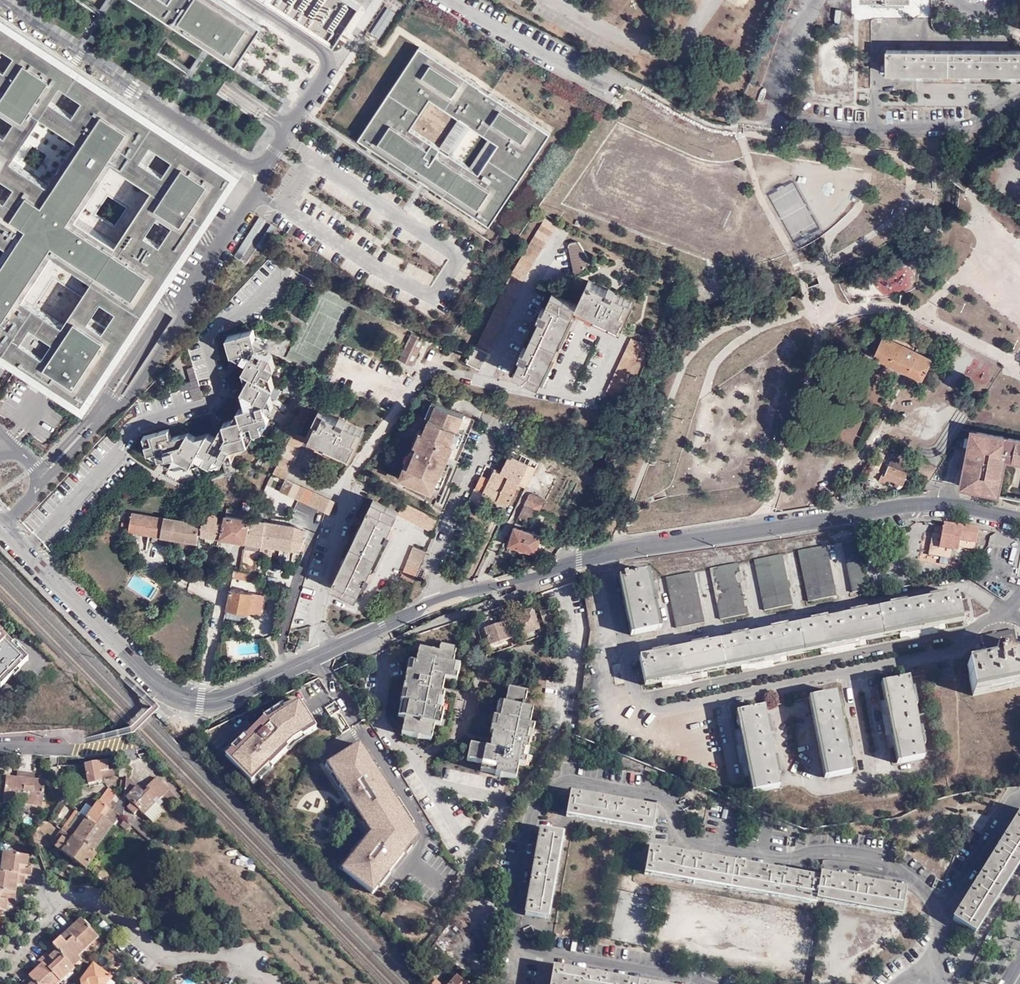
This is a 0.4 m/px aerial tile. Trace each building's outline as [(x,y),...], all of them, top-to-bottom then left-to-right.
[(217,0),(135,0),(239,69),(264,31),(217,0)] [(350,0),(264,0),(334,46),(360,6),(350,0)] [(380,36),(396,11),(387,5),(371,30),(380,36)] [(83,397),(236,168),(0,12),(0,342),(83,397)] [(552,133),(423,48),(362,138),(491,224),(552,133)] [(887,50),(887,74),(909,74),(952,74),(1001,74),(1019,74),(1019,51),(887,50)] [(555,223),(544,216),(509,270),(520,277),(555,223)] [(587,255),(577,242),(575,242),(573,242),(570,243),(568,247),(570,268),(573,270),(575,271),(587,262),(588,259),(587,255)] [(875,274),(878,296),(908,290),(904,268),(875,274)] [(520,277),(508,272),(472,342),(471,341),(462,358),(476,365),(520,277)] [(578,303),(549,289),(511,368),(540,382),(577,305),(590,310),(589,313),(610,324),(612,321),(623,327),(636,302),(590,280),(578,303)] [(320,371),(352,299),(341,294),(319,282),(286,355),(320,371)] [(421,336),(410,330),(396,357),(408,364),(421,336)] [(259,352),(252,331),(228,337),(233,355),(248,364),(243,371),(246,383),(242,390),(246,406),(240,408),(233,420),(225,422),(216,437),(210,434),(196,438),(187,433),(172,437),(170,429),(144,437),(149,455),(157,453),(160,461),(168,459),(177,464),(186,461),(194,465),(204,463),(212,468),(224,464),(229,456),(238,453),(242,446),(249,444),(254,434),(261,433),(266,423),(264,414),(268,406),(266,398),(270,391),(267,380),(271,373),(267,358),(259,352)] [(938,363),(885,336),(875,357),(924,379),(925,374),(933,377),(938,363)] [(620,396),(644,343),(632,338),(607,390),(620,396)] [(182,382),(192,400),(205,393),(195,375),(182,382)] [(420,445),(417,452),(410,466),(407,464),(400,478),(433,493),(450,462),(463,433),(461,432),(467,418),(440,405),(434,419),(432,418),(426,432),(420,445)] [(309,434),(309,435),(354,459),(369,432),(348,421),(349,420),(343,416),(342,417),(324,407),(309,434)] [(964,427),(952,445),(954,445),(966,428),(964,427)] [(289,475),(290,476),(309,435),(309,434),(297,428),(278,470),(289,475)] [(972,429),(966,428),(954,445),(968,448),(972,429)] [(1005,457),(1019,460),(1019,438),(972,429),(968,448),(961,485),(998,492),(1005,457)] [(416,443),(420,445),(426,432),(422,430),(416,443)] [(410,466),(417,452),(413,450),(407,464),(410,466)] [(913,459),(895,452),(886,474),(883,473),(878,479),(885,482),(887,477),(903,483),(913,459)] [(518,457),(513,455),(504,472),(520,481),(528,464),(536,468),(539,464),(520,454),(518,457)] [(937,467),(922,461),(917,474),(929,478),(937,467)] [(520,481),(527,485),(536,468),(528,464),(520,481)] [(483,475),(470,500),(477,504),(484,491),(509,503),(520,481),(504,472),(496,468),(490,479),(483,475)] [(322,504),(321,510),(332,515),(339,502),(290,476),(289,475),(283,490),(307,503),(322,504)] [(518,521),(532,526),(539,510),(541,510),(546,499),(531,492),(518,521)] [(396,519),(432,536),(438,521),(404,504),(398,516),(373,504),(331,590),(356,603),(396,519)] [(244,543),(251,520),(239,518),(239,513),(226,511),(223,526),(217,524),(218,519),(218,517),(216,515),(214,514),(211,516),(210,520),(203,519),(202,537),(244,543)] [(163,517),(131,512),(129,523),(121,522),(120,529),(170,538),(169,545),(196,550),(200,522),(174,518),(173,519),(163,517)] [(294,526),(251,520),(244,543),(259,545),(262,545),(280,548),(284,549),(302,550),(305,537),(303,536),(304,529),(294,526)] [(979,530),(943,524),(943,527),(942,534),(978,540),(979,530)] [(545,535),(515,525),(509,544),(521,548),(522,544),(528,546),(526,550),(536,553),(538,549),(540,550),(545,535)] [(942,534),(943,527),(936,526),(935,534),(941,535),(942,534)] [(941,535),(935,534),(934,534),(930,555),(961,561),(964,548),(976,550),(977,544),(960,541),(958,552),(939,549),(941,535)] [(978,540),(942,534),(941,535),(939,549),(958,552),(960,541),(977,544),(978,540)] [(858,545),(857,540),(843,542),(852,592),(866,589),(859,551),(858,545)] [(283,557),(284,549),(280,548),(262,545),(261,554),(283,557)] [(836,595),(826,546),(799,551),(809,601),(836,595)] [(399,576),(411,582),(424,553),(412,547),(399,576)] [(245,551),(241,572),(254,574),(258,553),(245,551)] [(764,610),(793,604),(782,555),(754,560),(764,610)] [(749,613),(739,564),(711,569),(721,619),(749,613)] [(657,631),(647,574),(641,575),(639,568),(627,570),(628,577),(622,578),(628,605),(634,636),(657,631)] [(233,570),(232,578),(255,582),(257,575),(254,574),(241,572),(233,570)] [(704,622),(694,572),(667,578),(677,628),(704,622)] [(226,609),(249,612),(260,614),(263,599),(252,596),(252,593),(230,589),(226,609)] [(963,616),(962,613),(959,599),(958,592),(939,596),(938,593),(932,595),(933,597),(900,604),(899,601),(893,602),(893,605),(861,612),(860,609),(853,610),(853,613),(820,620),(820,617),(814,618),(814,621),(783,628),(783,625),(778,626),(778,630),(742,637),(741,634),(736,635),(736,638),(703,645),(703,642),(696,643),(697,646),(663,653),(663,649),(655,650),(656,654),(639,657),(644,682),(662,678),(663,686),(671,685),(679,683),(677,674),(693,670),(695,679),(702,678),(709,676),(707,667),(742,660),(744,669),(752,667),(760,666),(759,658),(773,655),(775,663),(783,662),(790,660),(789,652),(820,645),(821,654),(829,653),(838,651),(836,642),(851,639),(853,647),(861,646),(867,644),(865,636),(900,629),(902,637),(910,635),(917,634),(915,625),(930,622),(932,631),(938,630),(946,628),(945,620),(963,616)] [(959,599),(962,613),(970,611),(968,598),(959,599)] [(559,605),(550,608),(551,614),(561,616),(559,605)] [(540,627),(533,608),(525,611),(527,614),(515,618),(521,634),(540,627)] [(553,622),(548,608),(541,610),(546,624),(553,622)] [(516,637),(510,620),(485,629),(490,645),(516,637)] [(1019,685),(1019,644),(1018,642),(1017,642),(1015,631),(981,638),(982,643),(983,642),(985,649),(983,650),(983,652),(982,655),(990,656),(990,659),(982,661),(982,663),(969,665),(974,694),(1019,685)] [(28,660),(19,651),(17,653),(11,647),(13,645),(7,639),(4,642),(0,637),(0,688),(1,688),(28,660)] [(454,668),(457,651),(442,647),(440,654),(420,650),(416,665),(410,664),(398,718),(406,719),(403,735),(433,741),(436,726),(442,727),(444,713),(442,713),(445,697),(443,697),(445,684),(456,686),(460,669),(454,668)] [(353,663),(350,664),(348,673),(357,675),(359,664),(353,663)] [(912,695),(908,677),(885,682),(901,762),(925,757),(921,740),(925,740),(924,736),(923,733),(920,734),(913,700),(916,700),(915,697),(914,694),(912,695)] [(525,709),(528,694),(508,690),(505,705),(500,704),(497,718),(493,717),(490,734),(493,734),(491,749),(471,746),(468,760),(483,763),(482,771),(497,774),(496,776),(517,780),(520,765),(528,766),(531,751),(529,750),(531,742),(533,742),(536,727),(531,726),(535,711),(525,709)] [(840,710),(836,693),(812,698),(828,777),(852,773),(848,755),(851,755),(851,752),(850,749),(847,750),(841,718),(844,717),(843,713),(843,709),(840,710)] [(225,758),(250,784),(267,767),(269,768),(291,745),(315,730),(298,703),(285,712),(283,710),(264,723),(262,721),(225,758)] [(768,725),(764,708),(740,713),(756,792),(780,788),(777,771),(780,770),(779,767),(779,764),(776,765),(769,732),(772,731),(771,727),(771,725),(768,725)] [(367,836),(340,871),(372,896),(406,851),(404,850),(415,836),(358,747),(324,769),(367,836)] [(128,774),(129,757),(121,758),(120,774),(128,774)] [(113,767),(112,759),(85,764),(88,785),(101,783),(100,772),(110,770),(110,767),(113,767)] [(21,805),(24,772),(18,771),(17,777),(6,776),(4,803),(21,805)] [(36,773),(24,772),(21,805),(43,807),(46,781),(36,779),(36,773)] [(127,791),(126,798),(132,803),(128,808),(136,816),(140,811),(153,822),(177,797),(157,778),(147,788),(149,789),(145,793),(128,777),(127,781),(127,783),(127,791)] [(75,810),(51,843),(85,868),(96,853),(93,851),(119,815),(123,819),(124,795),(123,794),(121,797),(107,787),(85,817),(75,810)] [(654,832),(658,809),(637,806),(597,799),(572,794),(568,817),(654,832)] [(1010,832),(992,860),(969,896),(954,921),(976,935),(1019,865),(1019,815),(1010,832)] [(120,824),(126,830),(130,825),(125,820),(124,819),(120,824)] [(549,918),(564,834),(542,830),(538,851),(532,888),(527,914),(549,918)] [(903,914),(907,889),(882,884),(844,878),(821,874),(821,878),(796,873),(756,866),(709,858),(675,852),(650,848),(645,874),(816,904),(817,899),(903,914)] [(32,875),(32,866),(29,866),(29,855),(3,852),(2,862),(0,862),(0,871),(26,874),(32,875)] [(113,878),(98,867),(94,873),(108,884),(113,878)] [(17,893),(19,882),(25,883),(26,874),(0,871),(0,891),(17,893)] [(17,893),(0,891),(0,910),(7,911),(9,900),(16,900),(17,893)] [(130,912),(137,904),(129,897),(122,905),(130,912)] [(67,931),(85,951),(98,938),(80,918),(73,925),(67,931)] [(78,957),(85,951),(67,931),(59,938),(52,944),(57,950),(73,967),(81,961),(78,957)] [(39,959),(61,982),(75,969),(73,967),(57,950),(49,957),(46,953),(39,959)] [(61,982),(39,959),(33,965),(36,969),(29,976),(36,983),(58,983),(61,982)] [(119,976),(126,968),(118,963),(112,971),(119,976)] [(108,981),(109,979),(91,965),(79,981),(79,983),(105,983),(108,981)] [(555,968),(552,983),(647,983),(621,979),(582,973),(555,968)] [(29,976),(22,982),(23,983),(36,983),(29,976)] [(457,976),(450,983),(467,983),(457,976)]
